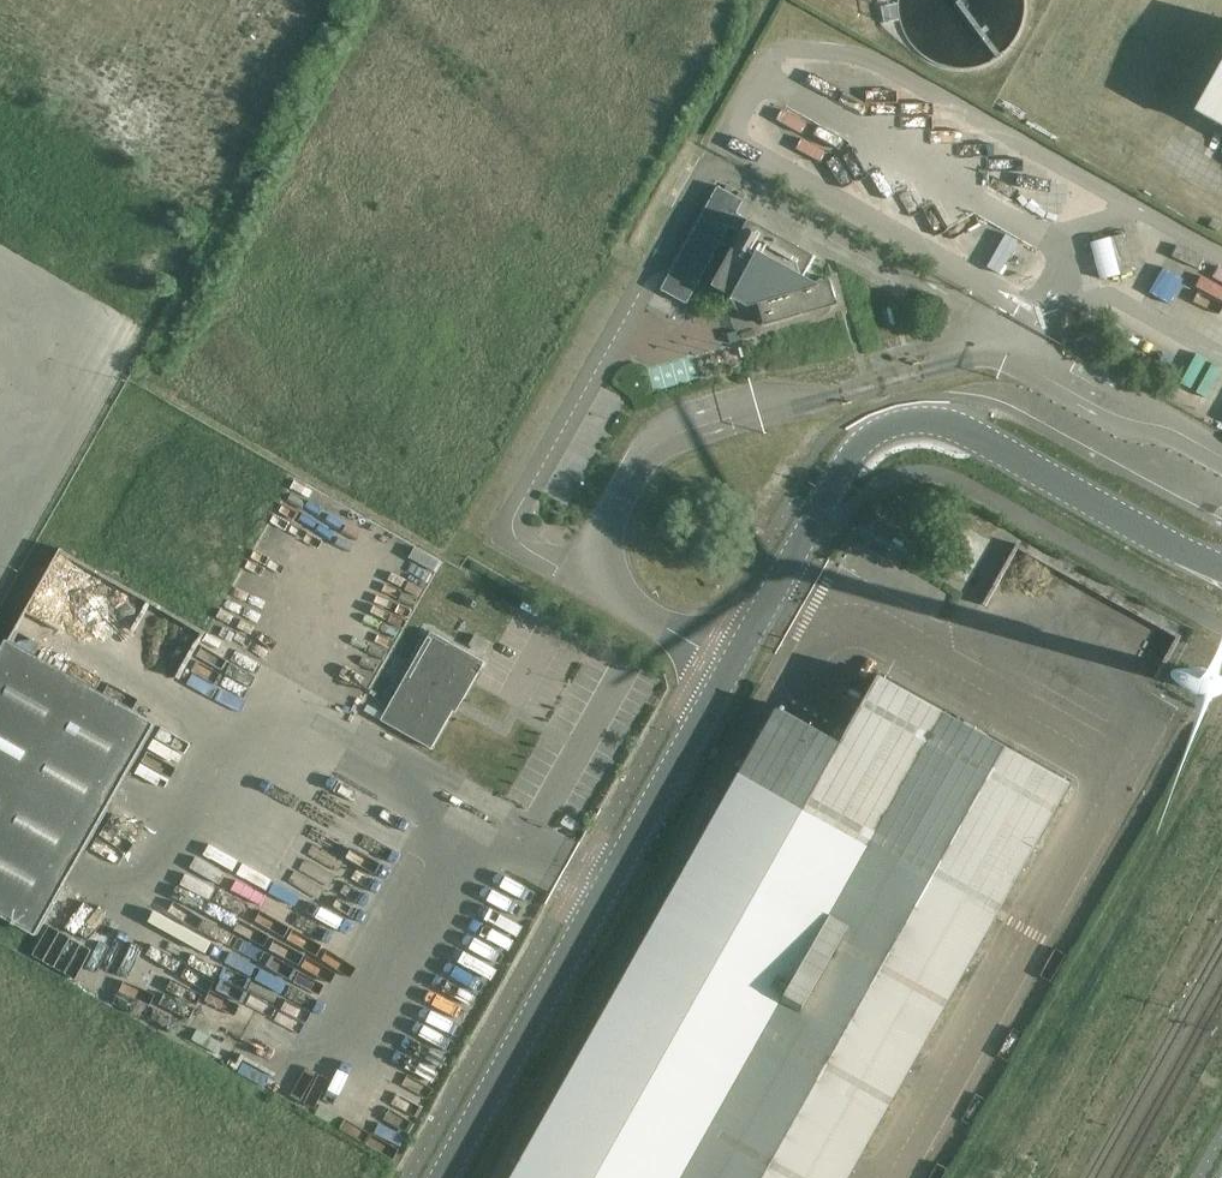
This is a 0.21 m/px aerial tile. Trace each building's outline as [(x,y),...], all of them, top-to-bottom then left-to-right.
[(1221,124),(1221,64),(1196,109),(1221,124)] [(841,78),(835,89),(860,101),(865,90),(841,78)] [(792,108),(785,115),(804,134),(812,127),(792,108)] [(819,117),(814,126),(839,138),(843,128),(819,117)] [(960,134),(960,144),(985,144),(985,133),(960,134)] [(870,164),(883,185),(893,178),(909,205),(928,194),(911,166),(898,174),(886,155),(870,164)] [(837,302),(835,296),(830,278),(813,283),(803,277),(815,256),(749,219),(749,220),(737,213),(744,200),(718,186),(661,289),(687,304),(729,226),(741,233),(712,285),(735,298),(736,297),(742,300),(742,302),(741,304),(742,306),(742,307),(743,308),(747,311),(749,311),(751,311),(752,310),(754,309),(755,307),(755,306),(756,304),(756,303),(756,302),(755,301),(758,301),(764,323),(762,323),(763,325),(811,312),(815,314),(816,314),(821,314),(822,314),(827,311),(828,310),(830,306),(839,304),(838,302),(837,302)] [(1006,234),(987,267),(999,274),(1018,241),(1006,234)] [(1123,234),(1110,238),(1120,274),(1133,271),(1123,234)] [(606,258),(625,267),(630,257),(610,248),(606,258)] [(1197,262),(1221,274),(1221,257),(1204,248),(1197,262)] [(1173,380),(1187,387),(1187,388),(1201,395),(1215,367),(1187,353),(1173,380)] [(203,619),(193,644),(200,646),(195,659),(215,667),(219,656),(223,658),(233,630),(203,619)] [(413,664),(381,719),(432,748),(453,710),(454,708),(460,699),(460,698),(463,700),(484,662),(431,631),(413,664)] [(239,638),(234,647),(255,658),(260,649),(239,638)] [(0,658),(0,912),(38,934),(156,723),(10,641),(0,658)] [(1190,677),(1189,679),(1189,682),(1190,685),(1191,688),(1193,689),(1196,691),(1199,691),(1202,691),(1204,689),(1206,687),(1208,685),(1209,682),(1209,679),(1208,677),(1206,674),(1204,672),(1202,671),(1199,671),(1196,671),(1193,672),(1191,674),(1190,677)] [(511,1177),(848,1177),(1071,783),(879,674),(841,742),(777,706),(738,775),(511,1177)] [(119,853),(132,829),(107,815),(94,840),(119,853)] [(362,821),(356,830),(376,841),(382,832),(362,821)] [(493,932),(499,935),(527,876),(506,867),(492,897),(490,896),(471,938),(487,945),(493,932)] [(284,914),(293,892),(264,880),(256,903),(284,914)] [(212,897),(244,909),(249,897),(217,884),(212,897)] [(194,932),(220,948),(233,927),(208,911),(194,932)] [(223,953),(216,967),(246,981),(253,967),(223,953)] [(297,1008),(311,986),(284,969),(270,991),(297,1008)] [(192,998),(198,984),(171,971),(165,985),(192,998)] [(200,1006),(228,1019),(239,994),(211,981),(200,1006)] [(176,1022),(183,1008),(169,1001),(162,1015),(176,1022)] [(407,1043),(402,1053),(433,1069),(438,1059),(407,1043)]
